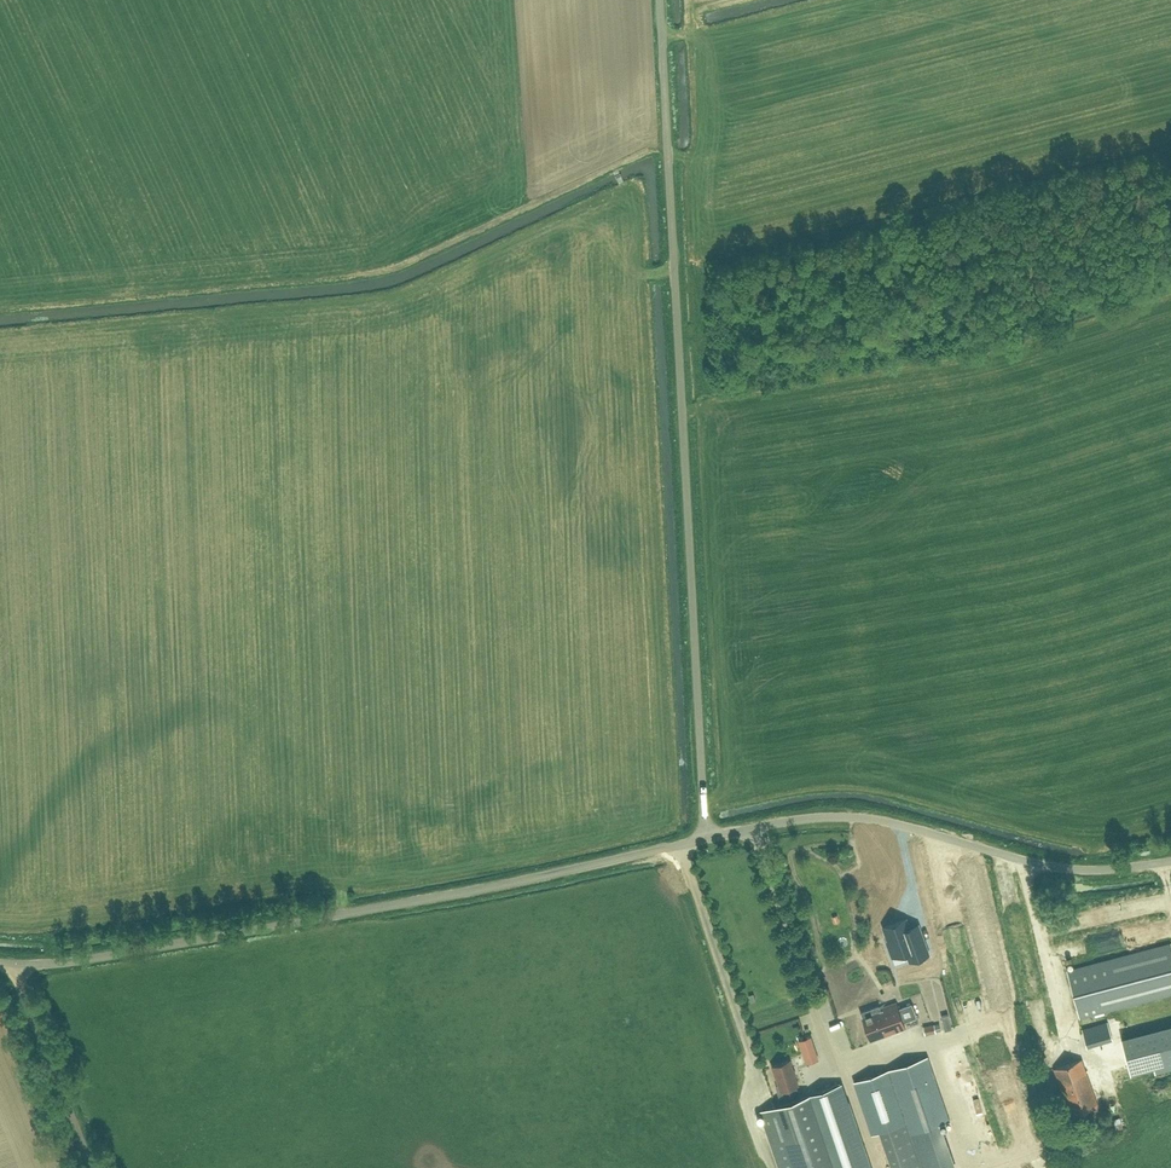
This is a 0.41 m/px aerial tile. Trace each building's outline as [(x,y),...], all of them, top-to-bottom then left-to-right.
[(909,960),(919,957),(929,953),(923,937),(918,924),(909,927),(906,918),(883,926),(888,940),(886,941),(891,957),(906,951),(909,960)] [(1170,992),(1170,942),(1067,970),(1079,1017),(1170,992)] [(1020,967),(1026,966),(1027,975),(1033,975),(1032,965),(1029,945),(1017,947),(1020,967)] [(944,1000),(941,980),(926,983),(927,994),(920,995),(921,1004),(944,1000)] [(895,1002),(878,1008),(873,1010),(872,1006),(854,1013),(866,1045),(883,1038),(882,1035),(904,1027),(895,1002)] [(1113,1039),(1109,1027),(1107,1020),(1081,1028),(1086,1047),(1108,1040),(1113,1039)] [(934,1024),(923,1026),(925,1034),(936,1032),(934,1024)] [(1121,1039),(1130,1074),(1154,1068),(1155,1072),(1170,1068),(1170,1025),(1121,1039)] [(938,1124),(948,1121),(934,1078),(935,1078),(927,1056),(854,1081),(872,1134),(880,1131),(893,1167),(921,1167),(910,1134),(938,1124)] [(1073,1112),(1097,1104),(1081,1058),(1054,1068),(1063,1096),(1067,1094),(1073,1112)] [(796,1096),(792,1086),(798,1084),(790,1059),(772,1065),(780,1090),(777,1091),(781,1101),(796,1096)] [(847,1101),(846,1101),(840,1083),(760,1110),(780,1167),(870,1167),(847,1101)]
